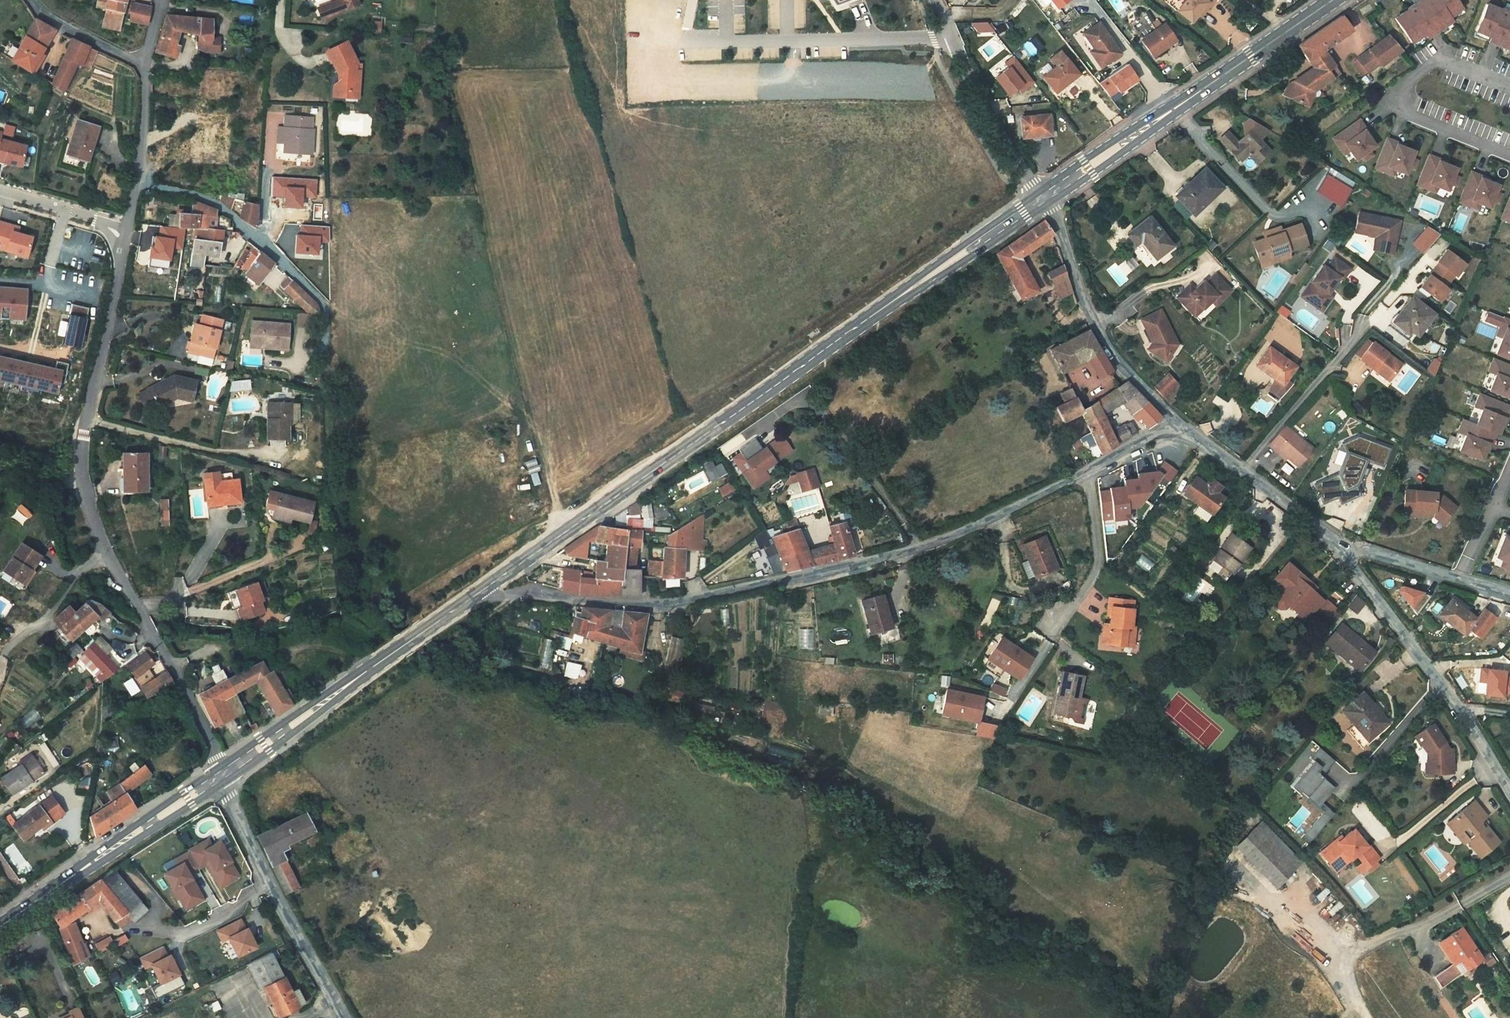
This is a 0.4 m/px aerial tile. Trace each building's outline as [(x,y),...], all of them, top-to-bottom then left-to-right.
[(99,8),(108,10),(105,29),(122,33),(125,22),(128,0),(100,0),(99,8)] [(350,3),(323,12),(326,22),(364,8),(361,0),(349,0),(350,3)] [(1059,9),(1071,0),(1052,0),(1059,9)] [(1179,12),(1193,23),(1200,15),(1209,3),(1212,5),(1216,0),(1188,0),(1179,12)] [(1397,16),(1413,40),(1426,32),(1425,29),(1431,25),(1435,32),(1454,20),(1451,16),(1464,7),(1459,0),(1419,0),(1409,6),(1410,7),(1397,16)] [(1209,3),(1200,15),(1203,17),(1212,5),(1209,3)] [(135,4),(132,23),(149,26),(152,8),(135,4)] [(1486,10),(1475,38),(1490,43),(1491,40),(1498,43),(1495,50),(1509,56),(1509,18),(1501,14),(1500,16),(1486,10)] [(213,20),(168,15),(162,43),(159,54),(180,58),(183,43),(179,42),(181,32),(196,35),(199,36),(201,44),(205,45),(204,46),(208,50),(219,51),(220,39),(217,39),(212,38),(213,20)] [(1317,34),(1295,49),(1305,63),(1322,52),(1350,33),(1340,18),(1317,34)] [(987,23),(972,25),(978,32),(994,31),(987,23)] [(40,24),(16,67),(38,80),(47,65),(44,63),(59,36),(40,24)] [(1099,24),(1084,35),(1094,50),(1090,52),(1102,67),(1120,54),(1099,24)] [(1166,24),(1143,41),(1154,57),(1178,41),(1166,24)] [(1425,29),(1426,32),(1429,36),(1435,32),(1431,25),(1425,29)] [(1404,53),(1390,37),(1359,61),(1370,76),(1384,67),(1386,68),(1404,53)] [(1491,40),(1490,43),(1488,48),(1495,50),(1498,43),(1491,40)] [(350,45),(330,54),(341,76),(345,74),(346,84),(337,90),(337,100),(347,101),(353,95),(362,95),(363,74),(361,74),(361,67),(350,45)] [(77,46),(56,91),(68,98),(82,69),(93,75),(101,58),(77,46)] [(1056,64),(1044,73),(1059,94),(1083,76),(1061,47),(1050,56),(1056,64)] [(1333,68),(1322,52),(1305,63),(1311,71),(1300,79),(1296,87),(1291,85),(1287,88),(1282,98),(1306,108),(1310,98),(1310,94),(1315,91),(1330,80),(1325,73),(1333,68)] [(1020,88),(1022,91),(1034,82),(1015,57),(1007,63),(1011,68),(997,79),(1010,96),(1020,88)] [(1110,97),(1120,91),(1122,93),(1139,81),(1128,65),(1101,84),(1110,97)] [(1333,68),(1325,73),(1330,80),(1338,75),(1333,68)] [(1052,135),(1049,115),(1020,119),(1023,139),(1052,135)] [(286,117),(286,129),(312,131),(313,118),(286,117)] [(1243,126),(1249,133),(1258,143),(1263,138),(1268,131),(1249,120),(1243,126)] [(1358,120),(1332,139),(1339,149),(1344,145),(1363,131),(1365,129),(1358,120)] [(92,168),(104,134),(83,127),(71,161),(92,168)] [(280,129),(279,142),(286,143),(286,151),(312,153),(314,131),(312,131),(286,129),(280,129)] [(1368,137),(1363,131),(1344,145),(1349,151),(1355,160),(1362,155),(1368,150),(1374,145),(1368,137)] [(1227,134),(1219,141),(1239,163),(1247,156),(1255,165),(1268,153),(1258,143),(1249,133),(1237,145),(1227,134)] [(9,140),(1,138),(0,142),(0,157),(3,158),(7,146),(9,140)] [(1387,138),(1375,168),(1386,172),(1388,166),(1387,166),(1396,144),(1397,144),(1398,142),(1387,138)] [(1397,144),(1396,144),(1387,166),(1388,166),(1395,169),(1405,173),(1408,166),(1411,158),(1414,151),(1404,147),(1397,144)] [(1344,155),(1349,151),(1344,145),(1339,149),(1344,155)] [(26,173),(32,154),(7,146),(3,158),(1,167),(9,169),(9,168),(16,170),(26,173)] [(1368,150),(1362,155),(1365,160),(1372,155),(1368,150)] [(1429,155),(1417,185),(1428,189),(1430,183),(1429,183),(1438,161),(1439,161),(1440,159),(1429,155)] [(1411,158),(1408,166),(1414,168),(1417,160),(1411,158)] [(1439,161),(1438,161),(1429,183),(1430,183),(1437,186),(1447,190),(1450,183),(1453,175),(1456,168),(1446,164),(1439,161)] [(1393,175),(1395,169),(1388,166),(1386,172),(1393,175)] [(1329,167),(1326,173),(1350,188),(1354,182),(1329,167)] [(1205,169),(1177,195),(1193,214),(1222,188),(1205,169)] [(1471,172),(1459,202),(1469,206),(1472,200),(1471,200),(1480,178),(1481,178),(1481,176),(1471,172)] [(1353,191),(1328,175),(1319,190),(1344,205),(1353,191)] [(1453,175),(1450,183),(1456,185),(1459,177),(1453,175)] [(272,196),(286,196),(285,207),(303,208),(303,197),(315,198),(316,180),(273,177),(272,196)] [(1481,178),(1480,178),(1471,200),(1472,200),(1479,203),(1489,207),(1492,200),(1495,192),(1498,185),(1488,181),(1481,178)] [(1435,192),(1437,186),(1430,183),(1428,189),(1435,192)] [(1495,192),(1492,200),(1498,202),(1501,194),(1495,192)] [(1501,218),(1509,222),(1509,195),(1501,218)] [(235,199),(222,197),(222,204),(239,219),(258,227),(260,203),(244,200),(235,199)] [(1477,209),(1479,203),(1472,200),(1469,206),(1477,209)] [(218,211),(192,201),(192,212),(179,211),(178,227),(195,228),(216,230),(222,231),(229,231),(230,222),(223,218),(217,218),(218,211)] [(1401,221),(1361,213),(1357,232),(1378,237),(1380,237),(1378,250),(1395,254),(1401,221)] [(1150,216),(1128,234),(1139,248),(1144,244),(1156,258),(1172,245),(1150,216)] [(1308,245),(1301,225),(1282,231),(1283,234),(1274,236),(1274,238),(1266,241),(1266,239),(1254,243),(1259,258),(1270,255),(1271,257),(1289,251),(1308,245)] [(1423,254),(1439,234),(1427,225),(1411,244),(1423,254)] [(155,248),(151,247),(150,258),(171,260),(173,247),(182,248),(184,230),(161,227),(160,238),(156,237),(155,248)] [(331,244),(330,228),(303,227),(302,238),(297,238),(296,255),(318,256),(319,243),(331,244)] [(2,228),(2,230),(0,235),(0,245),(4,246),(2,253),(29,261),(35,242),(21,238),(17,237),(18,233),(2,228)] [(220,245),(222,231),(216,230),(195,228),(189,267),(202,268),(204,255),(217,257),(220,245)] [(1042,229),(991,263),(1018,310),(1034,300),(1015,266),(1050,243),(1042,229)] [(260,251),(254,246),(241,273),(246,274),(260,251)] [(260,277),(266,280),(275,265),(260,251),(246,274),(244,276),(258,281),(260,277)] [(1352,269),(1336,257),(1329,268),(1325,265),(1313,281),(1314,289),(1307,299),(1321,309),(1332,295),(1331,294),(1329,293),(1333,288),(1334,289),(1342,278),(1344,280),(1352,269)] [(1431,274),(1427,280),(1442,292),(1446,286),(1448,287),(1457,275),(1438,261),(1429,273),(1431,274)] [(1066,298),(1058,269),(1041,280),(1054,306),(1066,298)] [(1230,290),(1214,274),(1205,283),(1202,280),(1193,288),(1188,293),(1184,288),(1176,296),(1193,315),(1210,300),(1215,294),(1220,300),(1230,290)] [(1427,280),(1413,299),(1431,312),(1441,300),(1437,298),(1442,292),(1427,280)] [(1303,296),(1307,299),(1314,289),(1313,281),(1303,296)] [(283,294),(311,323),(319,323),(322,324),(324,314),(292,284),(283,294)] [(1189,284),(1184,288),(1188,293),(1193,288),(1189,284)] [(2,318),(1,323),(11,324),(12,321),(28,323),(30,293),(0,290),(0,318),(2,318)] [(1215,294),(1210,300),(1214,305),(1220,300),(1215,294)] [(1321,309),(1323,311),(1334,296),(1332,295),(1321,309)] [(1158,308),(1140,319),(1145,328),(1143,330),(1150,343),(1152,347),(1149,351),(1164,361),(1169,353),(1166,351),(1174,339),(1158,308)] [(1405,309),(1387,334),(1396,341),(1399,337),(1404,341),(1411,347),(1426,325),(1405,309)] [(81,353),(91,314),(74,310),(64,349),(81,353)] [(1503,318),(1500,326),(1506,328),(1509,330),(1509,320),(1503,318)] [(311,323),(301,322),(300,335),(310,336),(311,323)] [(224,328),(205,323),(202,333),(198,350),(193,349),(191,358),(215,364),(224,328)] [(319,323),(311,323),(310,336),(318,336),(319,323)] [(1506,328),(1500,326),(1496,335),(1502,337),(1506,328)] [(1083,329),(1083,328),(1047,350),(1062,381),(1066,379),(1063,371),(1084,359),(1095,377),(1106,370),(1108,370),(1083,329)] [(1509,359),(1509,330),(1506,328),(1502,337),(1496,353),(1509,359)] [(290,334),(253,331),(251,351),(268,352),(267,358),(288,359),(290,334)] [(202,333),(197,332),(193,349),(198,350),(202,333)] [(1174,339),(1166,351),(1169,353),(1175,342),(1174,339)] [(1398,375),(1368,353),(1355,370),(1370,381),(1372,378),(1387,389),(1398,375)] [(1288,376),(1264,359),(1249,379),(1265,391),(1267,393),(1262,402),(1259,400),(1254,406),(1268,417),(1284,394),(1278,390),(1288,376)] [(1488,371),(1496,374),(1496,373),(1509,379),(1509,366),(1493,359),(1488,371)] [(70,369),(58,366),(57,373),(27,366),(0,360),(0,385),(6,386),(9,387),(23,390),(26,391),(40,394),(43,395),(58,399),(60,388),(65,389),(70,369)] [(1152,387),(1169,404),(1184,390),(1168,373),(1152,387)] [(1509,398),(1509,379),(1496,373),(1496,374),(1489,390),(1509,398)] [(1372,378),(1370,381),(1385,392),(1387,389),(1372,378)] [(250,380),(231,382),(231,390),(250,389),(250,380)] [(1123,382),(1116,387),(1105,395),(1114,409),(1123,403),(1130,412),(1133,410),(1146,427),(1161,418),(1123,382)] [(192,409),(196,389),(173,383),(166,387),(167,390),(163,392),(161,390),(148,397),(148,398),(139,403),(147,418),(157,413),(176,403),(177,406),(192,409)] [(1103,417),(1114,409),(1105,395),(1104,395),(1089,405),(1082,391),(1071,397),(1067,389),(1057,395),(1061,404),(1054,409),(1062,423),(1079,414),(1087,429),(1103,417)] [(1267,393),(1265,391),(1259,400),(1262,402),(1267,393)] [(1479,394),(1475,406),(1482,409),(1482,408),(1504,417),(1504,418),(1507,419),(1509,411),(1509,406),(1479,394)] [(293,408),(273,407),(272,423),(269,423),(267,443),(287,444),(288,429),(289,420),(292,421),(293,408)] [(1482,409),(1476,425),(1495,432),(1498,434),(1501,424),(1504,418),(1504,417),(1482,408),(1482,409)] [(1111,433),(1103,417),(1087,429),(1089,434),(1095,445),(1101,456),(1103,456),(1138,433),(1132,423),(1127,427),(1125,424),(1111,433)] [(1458,431),(1465,434),(1466,434),(1488,443),(1487,443),(1490,444),(1495,432),(1476,425),(1463,419),(1458,431)] [(1089,434),(1079,439),(1081,444),(1086,441),(1089,448),(1095,445),(1089,434)] [(1465,434),(1459,450),(1481,459),(1485,450),(1487,443),(1488,443),(1466,434),(1465,434)] [(1309,461),(1282,438),(1265,457),(1271,462),(1273,460),(1283,470),(1294,479),(1309,461)] [(750,469),(742,474),(752,489),(760,484),(755,476),(763,471),(791,453),(781,439),(768,448),(769,450),(766,452),(765,450),(762,452),(746,463),(750,469)] [(728,453),(742,474),(750,469),(746,463),(762,452),(754,440),(738,451),(735,447),(728,453)] [(1342,456),(1345,466),(1338,487),(1314,500),(1324,518),(1339,511),(1342,517),(1356,510),(1354,505),(1359,502),(1356,496),(1360,486),(1363,487),(1365,479),(1363,478),(1365,471),(1383,478),(1390,459),(1358,448),(1342,456)] [(146,497),(146,460),(123,461),(123,485),(126,486),(127,497),(146,497)] [(720,462),(713,466),(711,460),(701,465),(710,481),(726,473),(720,462)] [(1273,460),(1271,462),(1282,471),(1283,470),(1273,460)] [(763,471),(755,476),(760,484),(769,479),(763,471)] [(802,493),(818,488),(814,471),(798,476),(799,482),(802,493)] [(1126,482),(1127,488),(1130,509),(1141,508),(1164,475),(1160,473),(1140,475),(1141,480),(1126,482)] [(799,482),(798,476),(787,479),(782,487),(799,482)] [(203,483),(205,513),(218,512),(218,514),(238,513),(236,490),(231,490),(218,492),(217,484),(217,482),(203,483)] [(730,482),(718,488),(721,496),(734,490),(730,482)] [(230,483),(217,484),(218,492),(231,490),(230,483)] [(1113,493),(1102,494),(1105,515),(1115,513),(1116,522),(1131,520),(1130,509),(1127,488),(1112,490),(1113,493)] [(1216,530),(1226,513),(1219,508),(1223,502),(1211,495),(1207,502),(1196,496),(1186,512),(1200,521),(1194,531),(1209,540),(1216,530)] [(314,509),(270,498),(265,518),(273,520),(291,524),(309,529),(309,527),(314,509)] [(1436,502),(1406,501),(1405,525),(1415,525),(1415,520),(1436,521),(1445,529),(1456,515),(1442,504),(1435,505),(1436,502)] [(642,526),(653,526),(654,512),(642,512),(642,518),(630,518),(630,525),(642,526)] [(703,514),(687,523),(670,533),(669,551),(685,551),(701,552),(702,543),(703,514)] [(291,524),(273,520),(265,518),(267,524),(290,529),(291,524)] [(627,542),(628,526),(599,525),(596,527),(594,540),(601,541),(609,541),(627,542)] [(642,526),(630,525),(628,525),(628,526),(627,542),(625,567),(635,568),(637,550),(636,550),(636,544),(640,544),(642,526)] [(816,568),(857,560),(848,525),(833,529),(837,547),(810,553),(816,568)] [(316,529),(309,527),(309,529),(306,539),(313,541),(316,531),(316,529)] [(599,556),(601,541),(594,540),(596,527),(563,549),(570,558),(589,558),(588,555),(599,556)] [(787,560),(810,553),(802,530),(775,538),(781,550),(783,554),(787,560)] [(1032,561),(1040,577),(1061,564),(1044,535),(1024,548),(1032,561)] [(1496,556),(1503,559),(1509,562),(1509,538),(1504,536),(1496,556)] [(1262,552),(1242,538),(1216,576),(1235,589),(1262,552)] [(608,566),(625,567),(627,542),(609,541),(608,559),(608,566)] [(15,583),(24,571),(26,573),(36,558),(18,546),(0,571),(0,573),(15,583)] [(685,551),(669,551),(669,552),(667,552),(666,564),(665,580),(683,579),(685,551)] [(810,553),(787,560),(792,572),(816,568),(810,553)] [(787,560),(783,554),(772,559),(780,575),(792,572),(787,560)] [(597,582),(624,582),(625,567),(608,566),(608,559),(600,559),(598,576),(597,582)] [(1501,566),(1508,569),(1509,563),(1509,562),(1503,559),(1501,566)] [(1025,566),(1033,581),(1040,577),(1032,561),(1025,566)] [(656,580),(665,580),(666,564),(651,564),(650,580),(656,580)] [(623,596),(643,595),(642,588),(641,585),(641,582),(641,568),(635,568),(625,567),(624,582),(623,596)] [(28,574),(26,573),(24,571),(15,583),(20,587),(28,574)] [(596,596),(597,582),(584,581),(583,581),(580,580),(578,575),(562,572),(561,591),(580,597),(596,596)] [(1292,578),(1286,586),(1292,592),(1295,589),(1316,607),(1319,602),(1292,578)] [(609,596),(623,596),(624,582),(597,582),(596,596),(597,596),(609,596)] [(1301,628),(1309,635),(1316,627),(1331,639),(1340,626),(1327,613),(1325,615),(1316,607),(1295,589),(1292,592),(1286,586),(1278,595),(1270,603),(1279,611),(1278,613),(1278,615),(1277,617),(1278,619),(1280,621),(1283,624),(1286,625),(1287,624),(1290,623),(1292,622),(1294,620),(1302,627),(1301,628)] [(1405,588),(1401,592),(1418,614),(1431,596),(1405,588)] [(262,589),(254,592),(260,608),(267,606),(262,589)] [(254,591),(238,596),(243,614),(240,615),(234,617),(237,626),(241,628),(262,621),(258,610),(260,609),(260,608),(254,592),(254,591)] [(865,602),(873,627),(883,625),(884,629),(895,626),(885,595),(865,602)] [(238,596),(234,597),(240,615),(243,614),(238,596)] [(1454,624),(1467,634),(1471,629),(1482,637),(1498,618),(1488,609),(1480,618),(1454,598),(1444,611),(1456,621),(1454,624)] [(1135,644),(1136,632),(1132,632),(1134,602),(1110,599),(1109,616),(1112,616),(1111,630),(1110,634),(1105,634),(1103,648),(1125,650),(1126,644),(1135,644)] [(1371,613),(1362,606),(1354,615),(1363,622),(1371,613)] [(78,607),(65,620),(60,625),(71,637),(79,629),(86,622),(96,631),(103,623),(93,614),(78,607)] [(622,619),(624,611),(601,609),(582,607),(579,620),(577,620),(574,635),(606,645),(609,626),(610,618),(622,619)] [(650,614),(624,611),(622,619),(622,627),(609,626),(606,645),(641,655),(645,630),(648,630),(650,614)] [(1456,621),(1444,611),(1442,615),(1454,624),(1456,621)] [(50,634),(60,625),(65,620),(59,612),(44,628),(50,634)] [(60,646),(71,637),(60,625),(50,634),(60,646)] [(83,634),(79,629),(71,637),(75,642),(82,638),(83,634)] [(801,641),(810,642),(811,631),(801,631),(801,641)] [(1347,633),(1334,649),(1362,671),(1361,673),(1367,678),(1380,661),(1347,633)] [(1034,660),(1002,639),(989,661),(1021,681),(1034,660)] [(1399,650),(1395,646),(1390,653),(1394,656),(1399,650)] [(94,684),(108,676),(84,648),(71,659),(94,684)] [(1330,654),(1365,680),(1367,678),(1361,673),(1362,671),(1334,649),(1330,654)] [(61,667),(69,657),(62,651),(54,662),(61,667)] [(167,693),(161,682),(148,689),(142,677),(155,669),(148,656),(120,672),(126,685),(124,686),(130,698),(133,697),(139,709),(152,702),(151,701),(167,693)] [(676,669),(690,672),(692,662),(677,660),(676,669)] [(263,661),(228,680),(235,693),(259,679),(279,715),(295,706),(275,670),(269,673),(263,661)] [(577,677),(579,664),(567,663),(566,669),(567,669),(566,676),(577,677)] [(222,669),(211,675),(217,685),(199,694),(217,727),(245,711),(235,693),(228,680),(222,669)] [(676,669),(672,693),(672,694),(686,696),(690,672),(676,669)] [(1507,672),(1482,669),(1481,682),(1488,683),(1487,696),(1505,698),(1505,693),(1509,694),(1509,677),(1507,676),(1507,672)] [(1064,674),(1056,715),(1073,719),(1077,700),(1081,699),(1085,678),(1064,674)] [(696,675),(697,689),(707,688),(707,675),(696,675)] [(991,685),(989,691),(1003,695),(1005,688),(991,685)] [(984,698),(947,691),(943,716),(980,722),(984,698)] [(1090,701),(1081,699),(1077,700),(1073,719),(1076,723),(1085,725),(1090,701)] [(1365,704),(1346,722),(1359,736),(1371,748),(1363,755),(1368,759),(1375,752),(1373,750),(1392,732),(1365,704)] [(695,723),(696,713),(675,710),(673,719),(695,723)] [(1446,744),(1434,726),(1415,740),(1421,748),(1423,747),(1430,756),(1431,766),(1429,766),(1429,776),(1457,774),(1455,750),(1451,751),(1446,751),(1442,746),(1446,744)] [(1363,755),(1371,748),(1359,736),(1352,743),(1363,755)] [(1335,757),(1319,744),(1311,755),(1314,758),(1293,785),(1302,792),(1303,790),(1328,809),(1306,836),(1312,841),(1337,809),(1324,799),(1337,783),(1317,768),(1321,763),(1327,767),(1335,757)] [(113,802),(91,817),(96,836),(137,808),(127,793),(154,776),(147,766),(142,769),(138,762),(130,768),(135,774),(108,792),(113,802)] [(21,774),(1,787),(13,804),(44,782),(31,763),(19,771),(21,774)] [(1486,815),(1475,802),(1449,824),(1459,836),(1464,832),(1469,837),(1467,839),(1482,856),(1500,841),(1485,823),(1483,825),(1481,823),(1481,819),(1486,815)] [(50,807),(14,835),(26,849),(51,829),(53,832),(64,824),(50,807)] [(312,826),(264,848),(291,907),(304,901),(289,871),(286,872),(283,866),(295,860),(294,857),(321,845),(321,844),(312,826)] [(1242,849),(1250,857),(1268,838),(1259,829),(1242,849)] [(1337,842),(1324,853),(1335,867),(1349,855),(1353,860),(1359,856),(1365,863),(1369,869),(1374,866),(1380,861),(1369,847),(1368,848),(1355,832),(1344,840),(1339,845),(1337,842)] [(1464,832),(1459,836),(1464,842),(1467,839),(1469,837),(1464,832)] [(1301,868),(1268,838),(1250,857),(1283,887),(1301,868)] [(185,907),(191,919),(210,909),(195,882),(204,877),(205,879),(214,874),(226,898),(244,889),(245,886),(228,851),(219,856),(216,849),(196,860),(196,861),(182,869),(186,874),(171,882),(179,897),(177,898),(182,908),(185,907)] [(1349,855),(1335,867),(1339,872),(1353,860),(1349,855)] [(1369,869),(1365,863),(1359,868),(1364,874),(1369,869)] [(117,870),(102,881),(126,913),(140,902),(117,870)] [(102,881),(53,915),(61,926),(75,965),(92,955),(86,943),(74,921),(101,904),(118,930),(132,921),(126,913),(102,881)] [(140,902),(126,913),(132,921),(134,924),(149,912),(140,902)] [(1463,974),(1484,960),(1462,928),(1442,941),(1456,963),(1437,977),(1443,987),(1463,974)] [(244,931),(221,941),(226,952),(232,949),(240,967),(259,959),(250,940),(248,941),(244,931)] [(111,936),(97,944),(101,949),(113,942),(111,936)] [(94,938),(86,943),(92,955),(101,949),(97,944),(94,938)] [(165,954),(142,964),(147,975),(154,972),(162,990),(180,982),(172,963),(170,964),(165,954)] [(250,976),(262,1002),(269,998),(279,1017),(306,1017),(310,1016),(302,999),(295,1001),(277,964),(250,976)]
